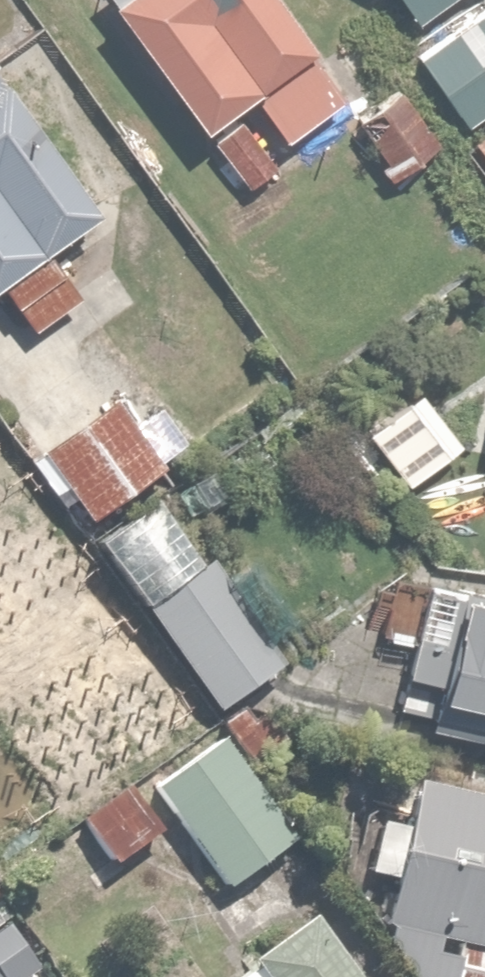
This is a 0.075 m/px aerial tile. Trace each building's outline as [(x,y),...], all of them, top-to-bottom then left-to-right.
[(240,167),(346,84),(280,0),(108,0),(240,167)] [(413,17),(438,0),(402,0),(413,17)] [(419,53),(464,117),(484,102),(484,7),(419,53)] [(33,328),(83,291),(46,241),(100,201),(0,65),(0,283),(33,328)] [(470,141),(484,161),(484,130),(470,141)] [(167,470),(112,402),(41,459),(95,527),(167,470)] [(156,506),(101,545),(219,710),(282,665),(206,558),(198,564),(156,506)] [(445,581),(414,716),(484,732),(484,590),(445,581)] [(285,837),(222,738),(155,780),(218,879),(285,837)] [(162,825),(119,782),(82,820),(124,862),(162,825)] [(392,875),(380,933),(411,976),(484,976),(484,796),(410,782),(403,819),(377,814),(366,870),(392,875)] [(310,917),(230,975),(231,976),(354,976),(310,917)] [(28,951),(0,976),(53,976),(28,951)]
